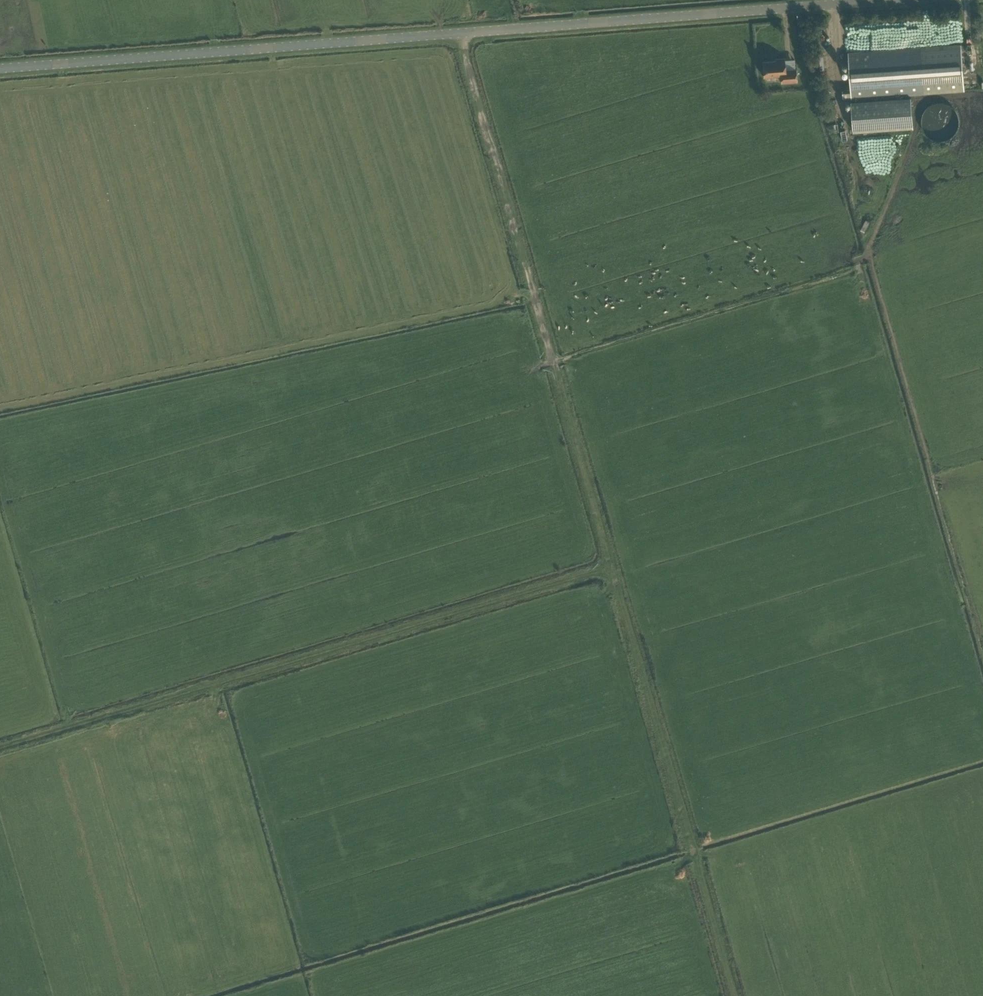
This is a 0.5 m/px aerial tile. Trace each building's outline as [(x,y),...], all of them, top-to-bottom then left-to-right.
[(852,97),(965,90),(961,45),(849,52),(852,97)] [(797,80),(796,68),(785,69),(784,57),(776,58),(776,60),(763,61),(764,76),(781,75),(782,82),(797,80)] [(851,100),(851,88),(843,88),(844,101),(851,100)] [(851,101),(854,131),(914,127),(912,97),(851,101)]
